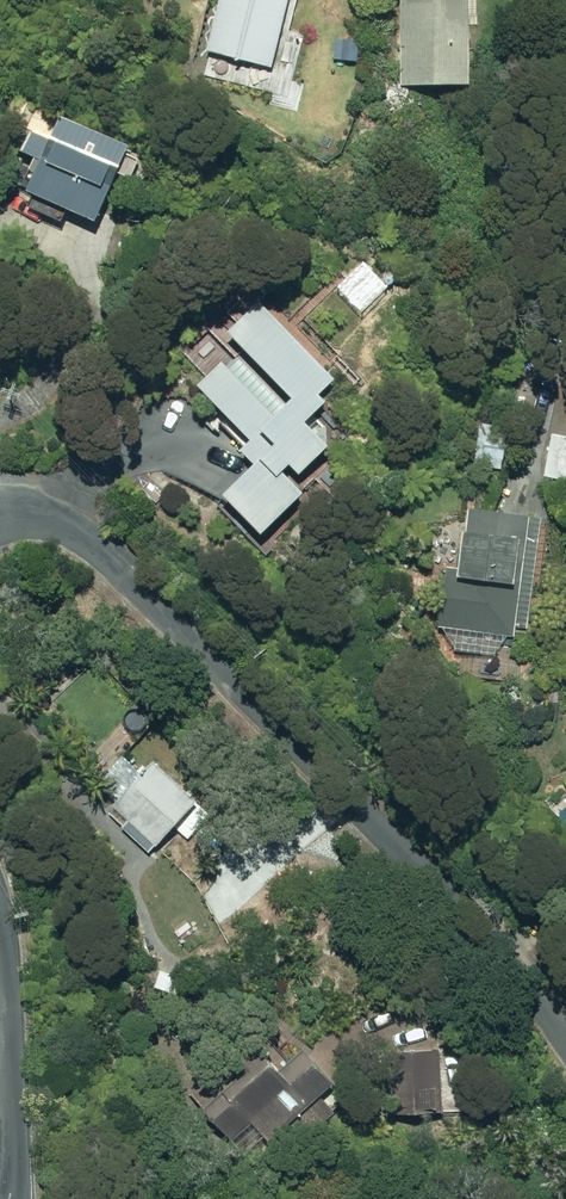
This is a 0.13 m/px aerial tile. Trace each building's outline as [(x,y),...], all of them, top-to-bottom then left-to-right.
[(273,68),(291,0),(220,0),(207,51),(273,68)] [(400,93),(471,93),(470,6),(454,6),(454,0),(399,0),(400,93)] [(128,151),(61,122),(51,145),(32,137),(21,158),(33,164),(28,177),(35,180),(25,200),(95,229),(128,151)] [(224,504),(262,542),(303,502),(283,483),(289,476),(299,485),(330,454),(305,431),(327,410),(320,403),(336,387),(259,307),(227,340),(292,407),(274,423),(222,368),(196,393),(249,449),(240,458),(254,472),(224,504)] [(472,471),(503,477),(509,441),(478,435),(472,471)] [(565,486),(565,455),(548,452),(543,483),(565,486)] [(445,574),(438,633),(515,642),(531,523),(469,514),(466,540),(463,540),(457,576),(445,574)] [(157,854),(196,810),(152,770),(113,813),(127,827),(120,835),(149,859),(155,852),(157,854)] [(245,1123),(268,1145),(281,1132),(277,1129),(326,1083),(294,1048),(272,1069),(239,1036),(181,1094),(227,1140),(245,1123)] [(389,1052),(391,1115),(440,1112),(438,1050),(389,1052)]
